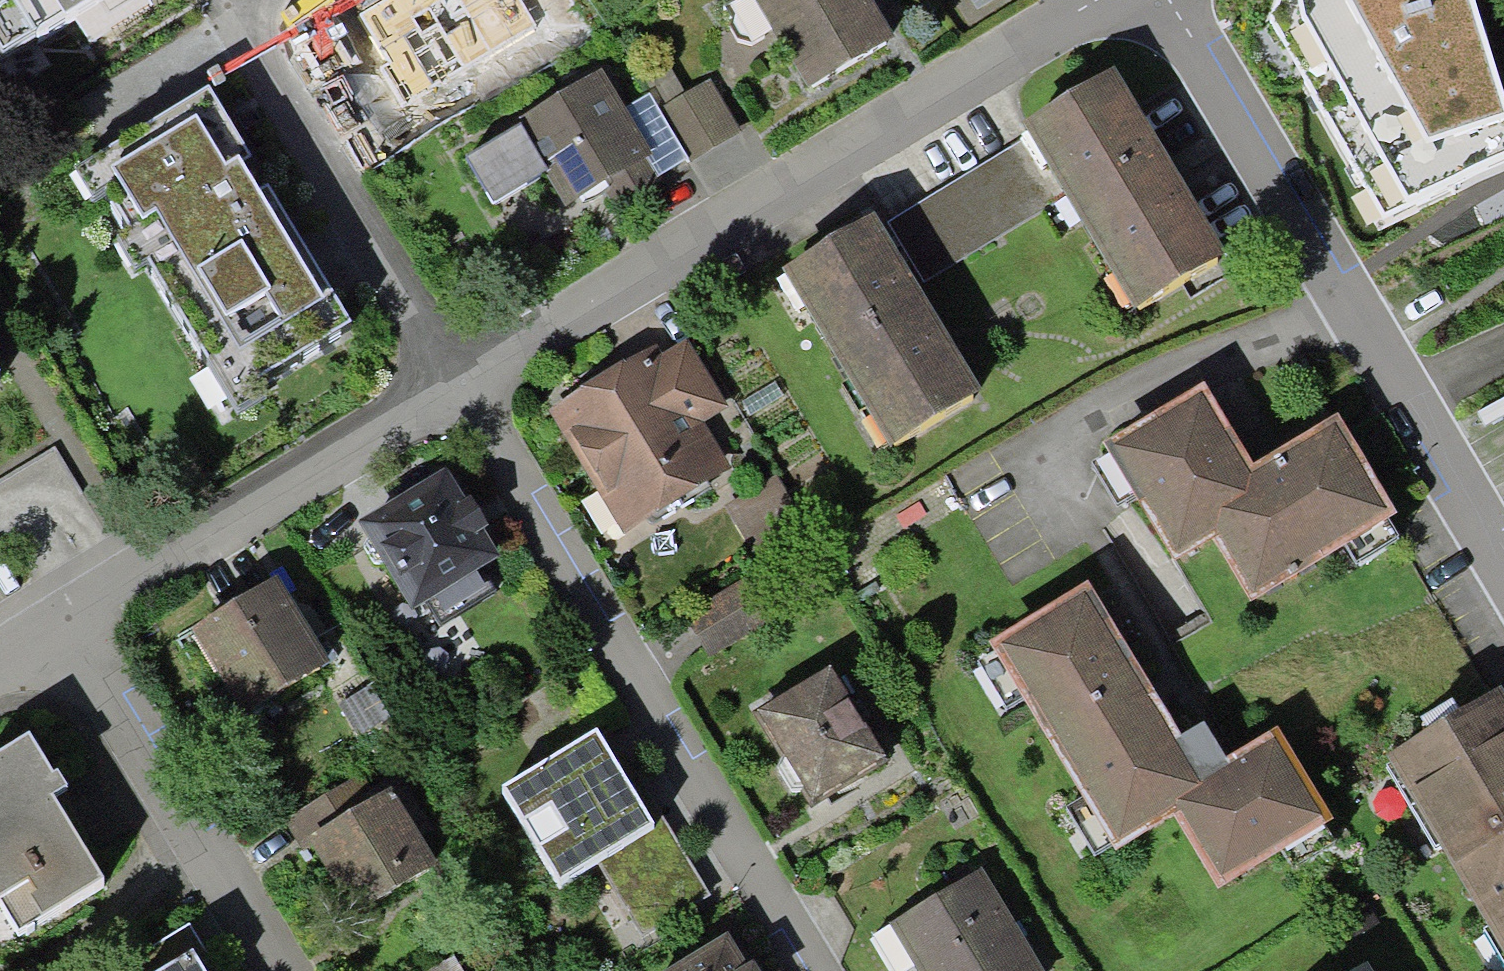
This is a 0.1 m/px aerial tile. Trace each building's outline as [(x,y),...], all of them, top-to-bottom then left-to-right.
[(105,0),(0,0),(0,2),(7,13),(0,17),(0,53),(5,61),(105,0)] [(525,39),(503,0),(372,0),(364,4),(420,100),(525,39)] [(893,40),(868,0),(755,0),(810,90),(893,40)] [(1503,163),(1503,108),(1469,0),(1280,0),(1270,23),(1381,222),(1503,163)] [(1122,289),(1211,235),(1102,58),(1014,112),(1122,289)] [(616,207),(740,134),(711,83),(659,112),(651,97),(626,110),(603,73),(515,125),(520,132),(466,164),(492,207),(546,176),(566,210),(604,188),(616,207)] [(338,332),(196,102),(86,170),(227,400),(338,332)] [(894,448),(982,395),(877,222),(789,275),(894,448)] [(623,536),(739,475),(713,426),(734,415),(692,337),(555,409),(623,536)] [(1250,605),(1395,522),(1340,425),(1254,474),(1210,398),(1108,456),(1173,568),(1215,544),(1250,605)] [(747,540),(802,511),(783,475),(729,503),(747,540)] [(412,605),(500,555),(456,477),(368,527),(412,605)] [(229,697),(315,645),(265,563),(179,616),(229,697)] [(1202,795),(1201,777),(1088,593),(992,651),(1115,852),(1173,817),(1179,814),(1177,811),(1202,795)] [(812,811),(885,768),(830,676),(757,720),(812,811)] [(1391,762),(1503,953),(1503,696),(1391,762)] [(644,938),(713,897),(612,729),(501,795),(560,892),(601,867),(644,938)] [(1179,814),(1173,817),(1215,888),(1330,823),(1279,733),(1201,777),(1202,795),(1177,811),(1179,814)] [(101,883),(49,799),(66,788),(34,737),(0,758),(0,911),(15,936),(101,883)] [(342,899),(424,852),(373,765),(292,813),(342,899)] [(982,876),(869,941),(887,970),(1037,970),(982,876)] [(734,941),(683,970),(751,970),(734,941)] [(470,959),(434,970),(475,970),(470,959)] [(204,961),(188,970),(210,970),(204,961)]
